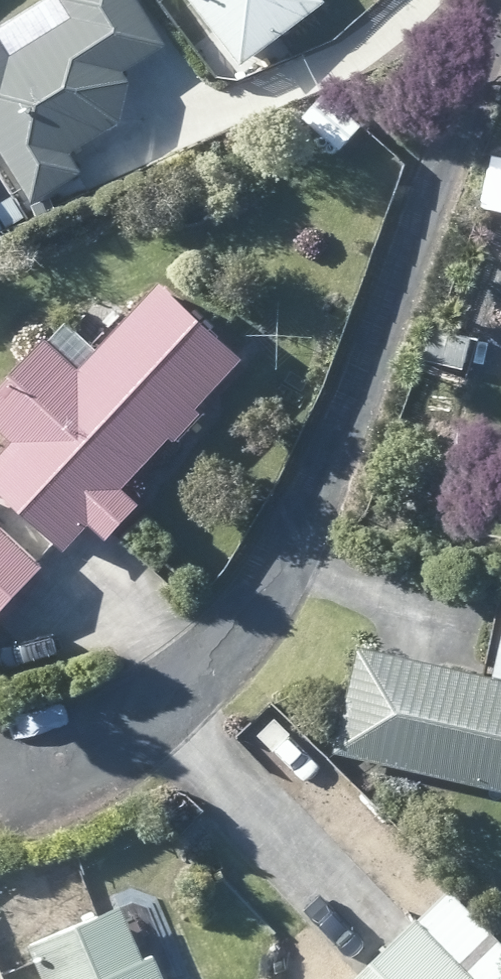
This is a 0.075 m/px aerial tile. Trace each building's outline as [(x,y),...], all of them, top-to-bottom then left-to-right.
[(203,28),(230,61),(270,30),(307,0),(182,0),(203,28)] [(156,142),(227,114),(197,36),(170,48),(134,62),(126,65),(156,142)] [(295,114),(310,146),(342,131),(328,99),(295,114)] [(486,221),(500,224),(500,153),(486,221)] [(229,357),(149,280),(120,310),(86,346),(63,325),(55,316),(36,337),(32,334),(0,368),(0,439),(1,440),(0,440),(0,494),(51,543),(76,516),(94,535),(126,501),(108,483),(158,431),(164,435),(189,409),(184,403),(220,365),(229,357)] [(32,562),(0,533),(0,597),(32,562)] [(371,651),(351,646),(327,749),(500,789),(500,680),(371,651)] [(438,886),(407,916),(405,915),(349,967),(337,978),(500,978),(500,951),(438,886)] [(101,914),(96,903),(86,909),(8,940),(18,964),(25,978),(142,978),(131,953),(119,957),(101,914)]
